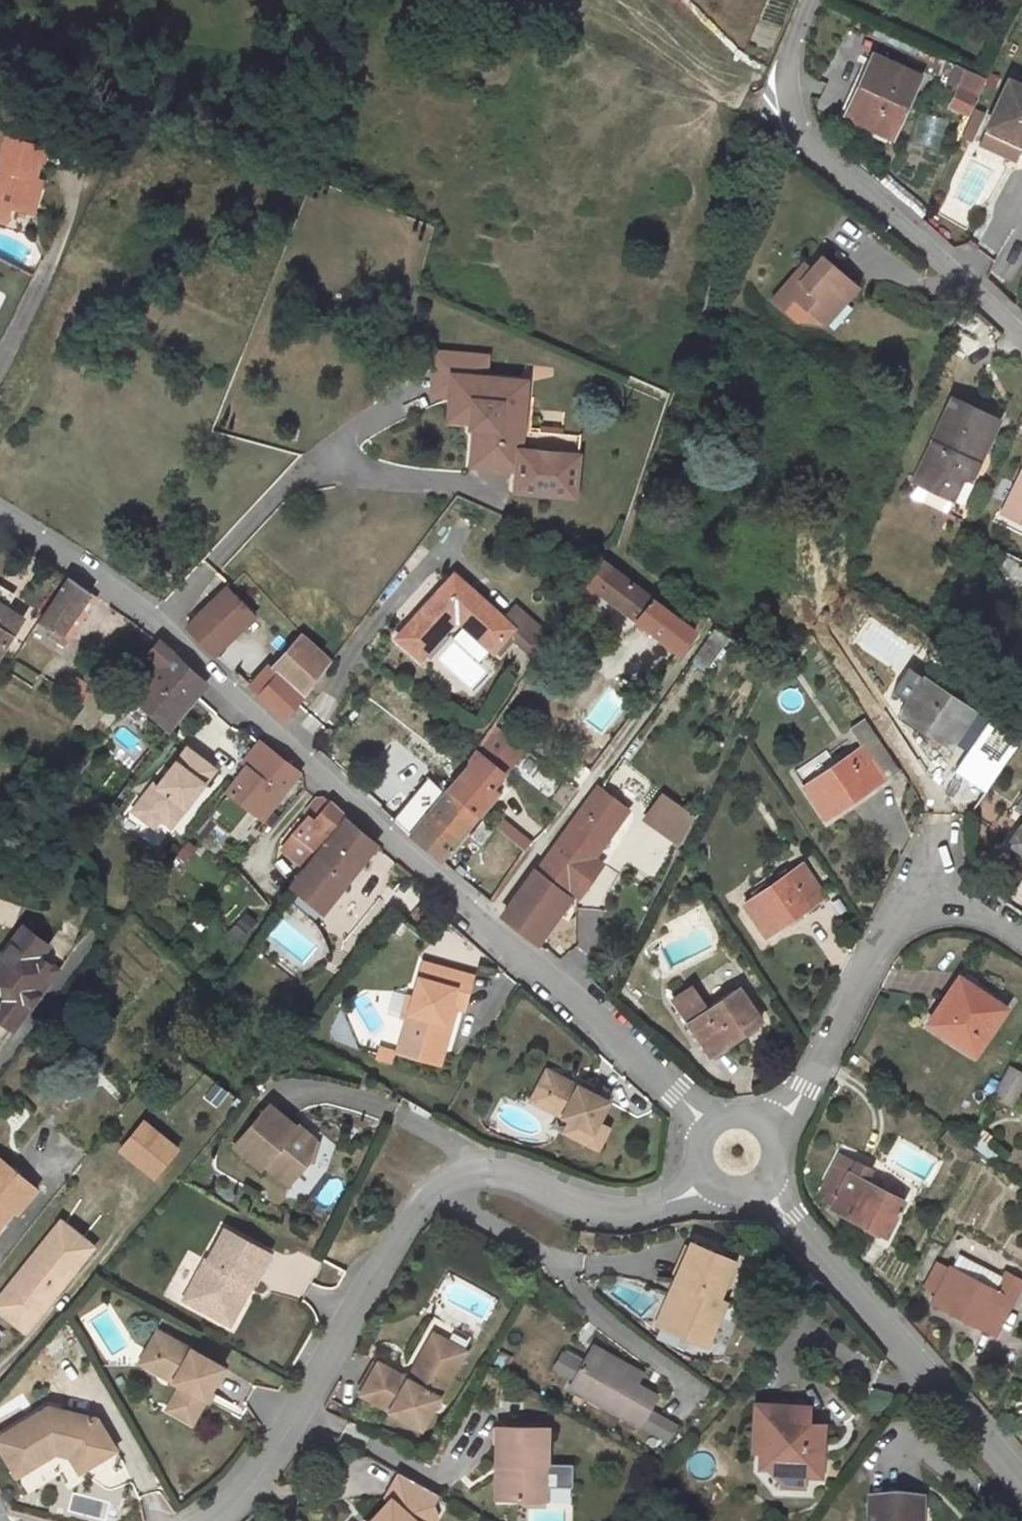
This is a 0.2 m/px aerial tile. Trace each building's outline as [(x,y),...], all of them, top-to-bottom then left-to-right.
[(876,57),(861,92),(865,93),(852,121),(892,140),(920,77),(876,57)] [(988,82),(978,78),(969,97),(961,94),(952,111),(971,120),(976,109),(988,82)] [(1012,81),(992,126),(1015,136),(1014,141),(1021,144),(1021,143),(1021,86),(1012,81)] [(964,136),(975,142),(987,114),(976,109),(971,120),(964,136)] [(984,144),(1020,160),(1021,155),(1021,143),(1021,144),(1014,141),(1015,136),(992,126),(984,144)] [(7,137),(0,161),(0,205),(8,207),(23,212),(34,179),(44,147),(7,137)] [(43,181),(34,179),(23,212),(32,216),(43,181)] [(3,222),(8,207),(0,205),(0,221),(3,222)] [(817,254),(807,268),(802,272),(797,268),(769,301),(796,324),(806,313),(820,325),(854,286),(817,254)] [(802,263),(797,268),(802,272),(807,268),(802,263)] [(978,339),(961,331),(950,353),(961,359),(964,353),(967,354),(970,349),(972,351),(978,339)] [(456,376),(453,411),(472,412),(472,423),(471,429),(481,429),(479,468),(514,470),(517,433),(523,434),(520,471),(519,492),(579,496),(582,435),(523,430),(527,382),(456,376)] [(960,397),(951,393),(908,477),(914,479),(908,491),(942,508),(958,475),(969,471),(996,415),(975,405),(972,412),(956,404),(960,397)] [(975,405),(960,397),(956,404),(972,412),(975,405)] [(452,422),(472,423),(472,412),(453,411),(452,422)] [(514,470),(520,471),(523,434),(517,433),(514,470)] [(1021,521),(1021,470),(1003,511),(1021,521)] [(600,563),(587,584),(615,605),(613,610),(634,626),(636,621),(678,653),(693,633),(600,563)] [(458,576),(397,634),(419,656),(458,618),(493,652),(514,630),(458,576)] [(67,577),(37,619),(53,631),(49,636),(62,645),(96,597),(67,577)] [(224,589),(187,625),(185,627),(211,655),(249,618),(224,589)] [(5,611),(12,601),(0,594),(0,608),(5,611)] [(23,623),(5,611),(0,608),(0,657),(23,623)] [(706,636),(692,656),(707,666),(721,645),(706,636)] [(471,691),(489,674),(456,638),(438,655),(471,691)] [(301,697),(303,695),(331,660),(305,639),(275,674),(301,697)] [(134,701),(169,730),(200,688),(204,683),(171,653),(164,646),(158,642),(145,658),(158,667),(134,701)] [(958,739),(976,711),(893,655),(878,678),(894,690),(888,699),(936,731),(939,726),(958,739)] [(248,686),(284,718),(301,697),(275,674),(266,665),(248,686)] [(103,703),(90,694),(86,698),(99,709),(103,703)] [(846,738),(877,768),(886,760),(852,710),(835,727),(846,738)] [(813,748),(786,775),(829,817),(877,768),(846,738),(825,760),(813,748)] [(298,775),(257,742),(239,763),(244,767),(281,796),(298,775)] [(215,768),(187,747),(158,787),(149,788),(139,804),(140,813),(155,822),(161,820),(171,828),(215,768)] [(468,769),(449,790),(479,814),(498,791),(492,785),(501,775),(473,752),(468,761),(468,769)] [(244,767),(225,792),(228,795),(210,818),(232,835),(249,811),(261,821),(281,796),(244,767)] [(424,780),(393,818),(405,829),(440,861),(479,814),(449,790),(445,796),(424,780)] [(627,808),(598,787),(591,797),(620,819),(627,808)] [(348,818),(323,796),(315,796),(309,804),(315,809),(284,850),(305,868),(333,831),(336,832),(348,818)] [(620,819),(591,797),(552,852),(590,882),(602,864),(594,858),(620,819)] [(645,821),(681,847),(695,821),(663,797),(645,821)] [(154,829),(161,820),(155,822),(140,813),(139,804),(131,813),(154,829)] [(1004,845),(1021,856),(1021,814),(1004,845)] [(377,844),(348,818),(336,832),(312,864),(293,888),(324,913),(377,844)] [(590,882),(552,852),(540,868),(536,867),(506,916),(533,940),(570,892),(578,898),(590,882)] [(1021,882),(1021,880),(1007,871),(993,892),(1009,902),(1021,882)] [(795,877),(762,914),(790,939),(823,902),(795,877)] [(239,910),(227,939),(242,946),(255,917),(239,910)] [(0,957),(0,1018),(13,1026),(58,967),(41,954),(48,943),(24,925),(0,957)] [(474,976),(425,962),(415,998),(409,1018),(405,1033),(436,1043),(442,1022),(446,1024),(452,1006),(457,1007),(465,1009),(474,976)] [(706,1015),(689,989),(669,1003),(709,1061),(758,1027),(736,995),(706,1015)] [(415,998),(409,996),(403,1017),(409,1018),(415,998)] [(1000,1020),(960,996),(943,1025),(931,1018),(920,1037),(971,1068),(1000,1020)] [(457,1007),(452,1006),(446,1024),(442,1022),(436,1043),(446,1045),(457,1007)] [(376,1047),(373,1062),(390,1065),(393,1050),(376,1047)] [(1010,1069),(995,1099),(1013,1108),(1021,1090),(1021,1075),(1010,1069)] [(558,1075),(549,1070),(533,1100),(564,1117),(568,1109),(546,1097),(558,1075)] [(610,1103),(558,1075),(546,1097),(568,1109),(564,1117),(572,1121),(566,1133),(599,1150),(610,1129),(599,1123),(610,1103)] [(296,1126),(269,1104),(235,1146),(262,1168),(265,1164),(290,1184),(308,1161),(315,1138),(298,1123),(296,1126)] [(117,1151),(155,1180),(181,1147),(143,1118),(117,1151)] [(38,1187),(1,1153),(0,1154),(0,1225),(13,1209),(17,1212),(38,1187)] [(859,1179),(844,1171),(839,1180),(854,1188),(859,1179)] [(325,1178),(315,1202),(330,1208),(340,1184),(325,1178)] [(876,1188),(859,1179),(854,1188),(839,1180),(825,1208),(839,1215),(835,1226),(885,1252),(901,1221),(868,1204),(876,1188)] [(28,1268),(64,1221),(59,1218),(14,1276),(15,1276),(20,1280),(30,1270),(28,1268)] [(92,1243),(64,1221),(28,1268),(30,1270),(20,1280),(15,1276),(0,1294),(33,1322),(50,1303),(44,1298),(52,1288),(56,1290),(92,1243)] [(269,1255),(226,1230),(208,1262),(206,1261),(183,1301),(202,1312),(210,1308),(226,1317),(241,1290),(237,1288),(240,1282),(251,1287),(269,1255)] [(96,1245),(92,1243),(56,1290),(52,1288),(44,1298),(50,1303),(51,1304),(96,1245)] [(735,1265),(693,1245),(675,1284),(682,1287),(666,1323),(687,1333),(684,1339),(706,1349),(725,1306),(718,1303),(735,1265)] [(251,1287),(240,1282),(237,1288),(241,1290),(226,1317),(210,1308),(202,1312),(230,1327),(251,1287)] [(682,1287),(675,1284),(656,1326),(684,1339),(687,1333),(666,1323),(682,1287)] [(1010,1319),(947,1286),(931,1317),(994,1350),(1010,1319)] [(0,1294),(0,1310),(26,1332),(33,1322),(0,1294)] [(165,1336),(156,1332),(138,1363),(172,1382),(176,1373),(152,1359),(165,1336)] [(462,1353),(430,1335),(407,1375),(398,1377),(375,1364),(357,1396),(417,1431),(462,1353)] [(220,1368),(165,1336),(152,1359),(176,1373),(172,1382),(179,1386),(165,1410),(189,1423),(220,1368)] [(570,1379),(583,1357),(565,1347),(552,1369),(570,1379)] [(643,1378),(594,1348),(591,1354),(639,1384),(643,1378)] [(639,1384),(591,1354),(569,1390),(638,1432),(656,1402),(636,1390),(639,1384)] [(0,1437),(0,1453),(15,1477),(47,1458),(44,1453),(51,1449),(54,1454),(66,1456),(79,1448),(86,1459),(109,1446),(95,1421),(81,1418),(68,1425),(61,1413),(47,1409),(0,1437)] [(81,1418),(61,1413),(68,1425),(81,1418)] [(812,1420),(758,1416),(755,1460),(763,1460),(762,1481),(788,1483),(788,1490),(801,1491),(819,1493),(822,1442),(811,1442),(812,1420)] [(545,1429),(494,1428),(493,1465),(499,1465),(498,1500),(543,1501),(544,1465),(545,1429)] [(79,1448),(66,1456),(77,1475),(113,1453),(109,1446),(86,1459),(79,1448)] [(51,1449),(44,1453),(47,1458),(54,1454),(51,1449)] [(396,1476),(382,1499),(385,1503),(368,1520),(431,1520),(432,1518),(423,1513),(433,1497),(396,1476)] [(788,1483),(762,1481),(778,1503),(800,1505),(801,1491),(788,1490),(788,1483)]
